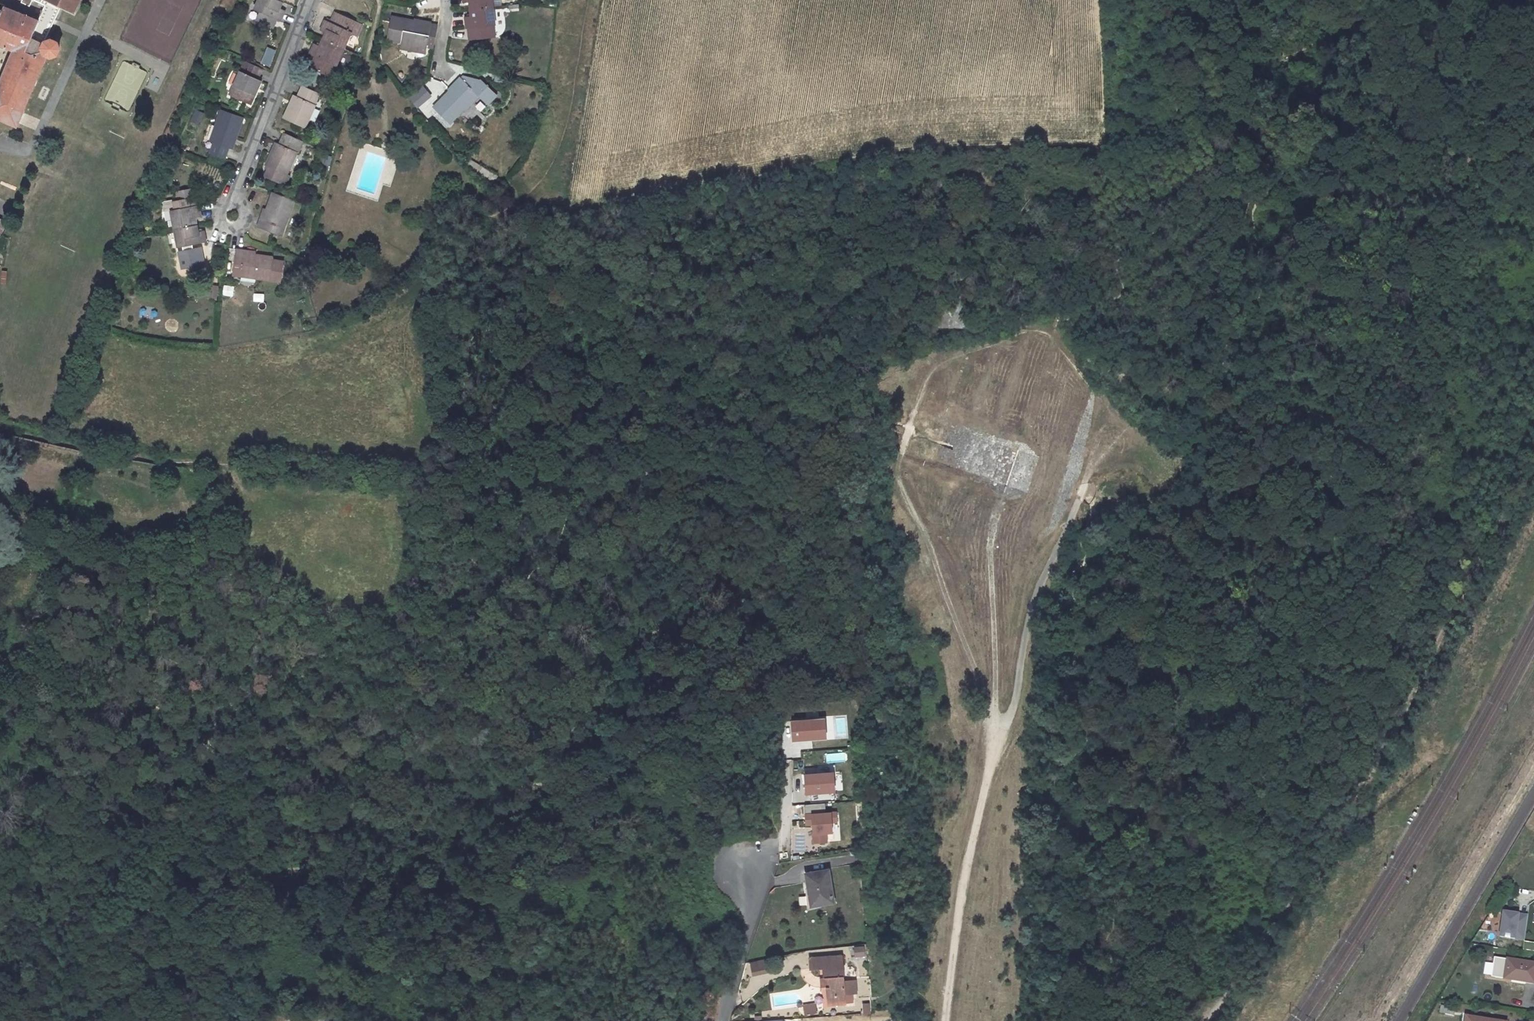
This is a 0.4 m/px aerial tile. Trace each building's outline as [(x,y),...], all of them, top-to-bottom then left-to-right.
[(43,7),(38,21),(31,39),(43,44),(45,40),(59,7),(71,12),(76,0),(26,0),(43,7)] [(256,11),(264,15),(281,23),(286,12),(282,10),(284,4),(276,0),(261,0),(256,11)] [(466,4),(471,4),(471,10),(494,8),(504,7),(504,0),(465,0),(466,4)] [(56,43),(54,40),(52,40),(50,39),(46,39),(45,40),(43,44),(31,39),(38,21),(4,7),(0,18),(0,45),(15,51),(0,85),(0,119),(18,127),(46,56),(48,56),(51,56),(55,54),(57,52),(58,49),(58,47),(57,46),(56,43)] [(495,27),(496,26),(494,8),(471,10),(472,17),(467,18),(468,29),(469,29),(470,41),(496,39),(495,27)] [(252,20),(261,23),(264,15),(256,11),(252,20)] [(323,41),(344,51),(351,33),(343,30),(347,20),(335,15),(331,24),(326,22),(322,33),(326,35),(323,41)] [(410,43),(428,47),(428,45),(436,46),(440,24),(433,23),(433,20),(420,18),(420,20),(394,15),(389,38),(410,42),(410,43)] [(343,30),(351,33),(356,36),(359,26),(347,20),(343,30)] [(58,33),(54,40),(73,49),(76,42),(58,33)] [(336,67),(344,51),(323,41),(320,47),(316,45),(311,56),(315,58),(311,68),(330,76),(334,66),(336,67)] [(124,61),(107,98),(130,108),(147,71),(124,61)] [(231,97),(252,107),(263,83),(260,82),(265,71),(248,64),(244,75),(241,74),(231,97)] [(437,109),(453,124),(468,107),(470,109),(482,96),(489,102),(496,93),(479,78),(471,77),(466,82),(460,77),(452,86),(455,88),(437,109)] [(285,119),(306,129),(317,106),(315,105),(319,94),(303,87),(298,97),(296,96),(285,119)] [(196,110),(191,121),(198,125),(203,113),(196,110)] [(244,120),(223,112),(211,143),(213,144),(209,155),(225,162),(230,150),(232,151),(244,120)] [(304,144),(285,136),(280,146),(278,145),(267,168),(266,170),(268,171),(265,177),(285,186),(289,178),(286,177),(297,154),(299,155),(304,144)] [(465,166),(492,179),(495,173),(468,160),(465,166)] [(259,231),(283,239),(294,203),(274,197),(264,225),(261,224),(259,231)] [(174,230),(196,227),(195,221),(200,221),(198,208),(195,208),(193,200),(173,203),(175,212),(170,212),(174,230)] [(196,227),(174,230),(177,248),(204,244),(202,232),(197,233),(196,227)] [(232,278),(270,283),(270,281),(269,281),(269,280),(270,280),(281,281),(283,265),(273,264),(273,263),(243,259),(244,254),(236,253),(232,278)] [(975,293),(922,292),(921,328),(974,329),(975,293)] [(178,329),(177,318),(167,320),(168,331),(178,329)] [(787,739),(823,737),(822,715),(786,717),(787,739)] [(801,793),(816,792),(816,798),(833,797),(831,769),(800,771),(801,793)] [(810,843),(827,842),(826,833),(830,833),(829,809),(823,810),(823,803),(803,804),(804,824),(809,823),(810,843)] [(810,896),(813,895),(814,905),(833,902),(828,870),(806,873),(810,896)] [(1523,940),(1521,948),(1533,950),(1533,942),(1523,940)] [(852,957),(864,955),(862,945),(850,947),(852,957)] [(824,979),(830,978),(830,987),(827,987),(828,1003),(853,1001),(852,994),(845,994),(842,956),(809,958),(810,969),(823,968),(824,979)] [(765,959),(749,961),(750,974),(766,973),(765,959)] [(1533,983),(1533,963),(1507,959),(1504,978),(1533,983)] [(822,988),(827,987),(830,987),(830,978),(824,979),(821,979),(822,988)] [(817,1011),(815,1004),(803,1008),(804,1015),(817,1011)] [(1456,1008),(1441,1005),(1439,1013),(1454,1016),(1456,1008)]
